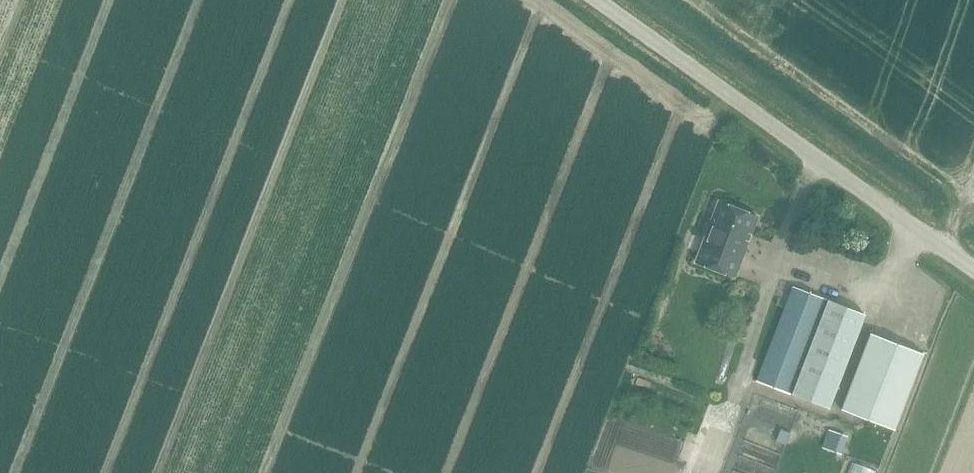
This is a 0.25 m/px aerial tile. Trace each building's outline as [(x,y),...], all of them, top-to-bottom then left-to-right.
[(733,276),(756,216),(718,202),(695,261),(733,276)] [(757,381),(788,392),(829,408),(865,314),(824,298),(793,287),(757,381)] [(870,333),(841,409),(893,429),(922,353),(870,333)] [(870,472),(884,472),(891,450),(868,442),(859,469),(870,472)]
